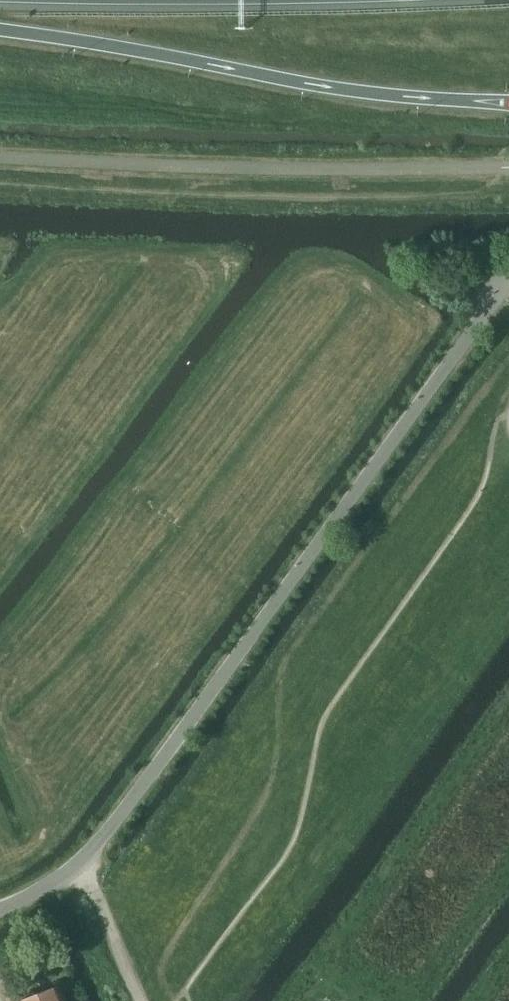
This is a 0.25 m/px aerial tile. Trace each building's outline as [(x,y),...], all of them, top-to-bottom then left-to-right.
[(57,987),(23,1000),(63,1000),(57,987)]
